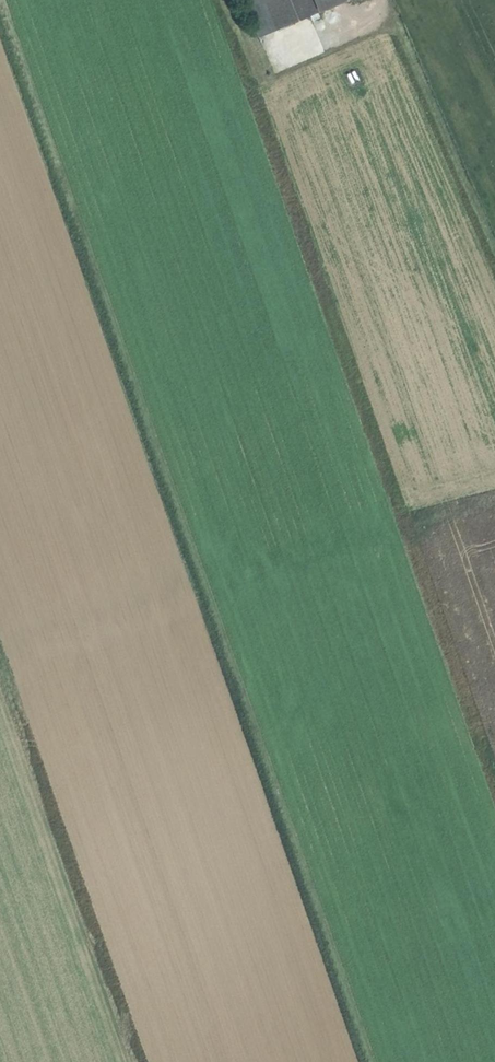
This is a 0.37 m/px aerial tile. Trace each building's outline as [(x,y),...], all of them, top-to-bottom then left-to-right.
[(335,3),(334,0),(244,0),(260,36),(335,3)]
